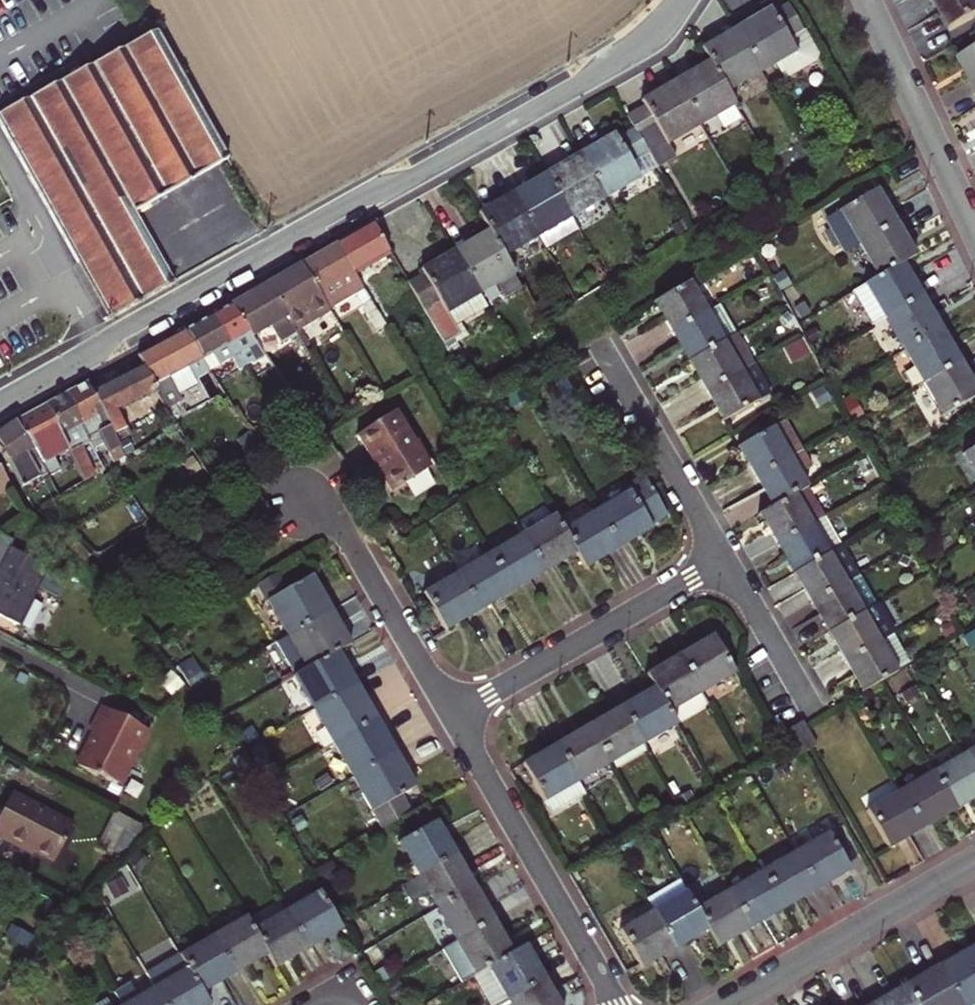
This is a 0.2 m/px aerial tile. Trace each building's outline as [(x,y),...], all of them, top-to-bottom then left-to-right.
[(950,30),(974,16),(974,0),(933,0),(950,30)] [(734,29),(759,72),(772,64),(778,75),(789,77),(813,62),(815,52),(787,4),(772,13),(769,8),(734,29)] [(725,91),(759,72),(734,29),(701,48),(708,62),(725,91)] [(0,111),(0,125),(36,188),(110,318),(173,283),(140,225),(132,211),(227,157),(155,30),(16,103),(0,111)] [(974,88),(974,51),(959,60),(974,88)] [(675,81),(699,123),(733,104),(725,91),(708,62),(675,81)] [(625,116),(633,129),(646,152),(655,167),(672,157),(664,143),(699,123),(675,81),(641,101),(643,106),(625,116)] [(579,155),(603,197),(638,177),(629,163),(646,152),(633,129),(616,139),(613,135),(579,155)] [(579,155),(546,174),(570,216),(603,197),(579,155)] [(132,211),(140,225),(235,170),(227,157),(132,211)] [(512,194),(537,236),(570,216),(546,174),(512,194)] [(838,212),(857,244),(893,223),(874,190),(838,212)] [(503,255),(537,236),(512,194),(478,213),(488,231),(503,255)] [(843,252),(857,244),(838,212),(825,220),(843,252)] [(335,244),(353,273),(389,251),(372,223),(335,244)] [(857,244),(876,277),(900,262),(912,256),(893,223),(857,244)] [(454,251),(479,293),(498,282),(507,298),(522,289),(503,255),(488,231),(454,251)] [(335,244),(301,264),(329,310),(363,289),(353,273),(335,244)] [(459,334),(455,326),(488,307),(479,293),(454,251),(421,270),(423,274),(409,282),(445,343),(459,334)] [(900,262),(876,277),(864,283),(852,290),(872,323),(883,317),(919,295),(900,262)] [(301,264),(266,284),(296,331),(330,312),(329,310),(301,264)] [(705,312),(688,281),(654,301),(671,331),(705,312)] [(266,284),(230,305),(248,335),(250,333),(272,321),(282,339),(294,332),(266,284)] [(371,284),(363,289),(370,302),(383,323),(391,318),(371,284)] [(883,317),(901,349),(938,328),(919,295),(883,317)] [(370,302),(360,307),(373,329),(383,323),(370,302)] [(671,331),(689,361),(735,334),(718,304),(705,312),(671,331)] [(248,335),(230,305),(210,316),(234,355),(237,354),(247,348),(251,345),(258,357),(264,353),(250,333),(248,335)] [(210,316),(184,330),(199,357),(208,371),(231,357),(234,355),(210,316)] [(938,328),(901,349),(921,383),(957,361),(938,328)] [(184,330),(138,354),(144,366),(157,390),(165,407),(198,385),(194,379),(208,371),(199,357),(184,330)] [(735,334),(689,361),(705,390),(739,370),(752,363),(735,334)] [(247,348),(237,354),(244,365),(254,359),(247,348)] [(208,371),(216,381),(238,368),(231,357),(208,371)] [(921,383),(940,416),(974,395),(974,392),(957,361),(921,383)] [(92,391),(114,435),(124,429),(116,409),(157,390),(144,366),(92,391)] [(739,370),(705,390),(723,421),(756,401),(739,370)] [(114,435),(92,391),(87,381),(65,392),(89,441),(93,449),(103,444),(110,459),(115,456),(113,450),(120,447),(114,435)] [(89,441),(65,392),(44,403),(64,442),(84,481),(94,475),(80,446),(89,441)] [(48,453),(64,442),(44,403),(17,418),(49,476),(60,491),(67,485),(48,453)] [(426,472),(392,415),(354,438),(388,495),(426,472)] [(0,430),(0,450),(8,461),(21,488),(41,475),(43,480),(49,476),(17,418),(0,430)] [(738,446),(755,476),(802,449),(784,419),(738,446)] [(169,436),(183,457),(190,453),(175,431),(169,436)] [(974,476),(974,445),(962,453),(974,476)] [(755,476),(772,506),(793,494),(806,486),(797,473),(811,465),(802,449),(755,476)] [(139,453),(127,460),(132,468),(144,460),(139,453)] [(103,467),(100,461),(94,464),(98,470),(103,467)] [(11,484),(0,464),(0,498),(11,484)] [(109,471),(123,495),(134,489),(120,465),(109,471)] [(595,512),(616,547),(650,527),(665,515),(643,477),(625,487),(628,493),(595,512)] [(759,513),(776,542),(810,523),(823,515),(806,486),(793,494),(772,506),(759,513)] [(616,547),(595,512),(561,531),(574,553),(582,567),(616,547)] [(776,542),(793,573),(827,553),(840,545),(823,515),(810,523),(776,542)] [(541,573),(574,553),(561,531),(553,517),(520,536),(541,573)] [(49,567),(10,547),(13,541),(0,533),(0,615),(19,625),(49,567)] [(74,533),(65,541),(83,562),(92,554),(74,533)] [(509,591),(541,573),(520,536),(488,555),(509,591)] [(793,573),(810,602),(844,582),(827,553),(793,573)] [(455,574),(476,610),(509,591),(488,555),(455,574)] [(284,590),(274,574),(257,584),(286,635),(329,610),(309,576),(284,590)] [(443,630),(476,610),(455,574),(422,593),(443,630)] [(810,602),(827,632),(862,612),(875,604),(858,574),(844,582),(810,602)] [(306,668),(335,651),(348,643),(329,610),(286,635),(306,668)] [(862,612),(827,632),(844,662),(879,642),(862,612)] [(879,642),(844,662),(862,692),(909,664),(892,634),(879,642)] [(712,636),(678,656),(699,691),(733,672),(712,636)] [(354,684),(335,651),(306,668),(293,675),(312,709),(354,684)] [(646,674),(654,688),(667,710),(699,691),(678,656),(646,674)] [(181,668),(192,689),(207,680),(195,660),(181,668)] [(374,718),(354,684),(312,709),(332,742),(374,718)] [(654,688),(621,707),(641,742),(674,723),(667,710),(654,688)] [(148,731),(101,707),(88,731),(93,733),(81,753),(84,755),(78,766),(96,776),(97,773),(117,783),(134,750),(138,752),(148,731)] [(621,707),(588,726),(609,761),(641,742),(621,707)] [(393,752),(374,718),(332,742),(351,776),(393,752)] [(814,746),(800,721),(782,731),(796,756),(814,746)] [(588,726),(555,746),(575,780),(609,761),(588,726)] [(523,765),(543,798),(575,780),(555,746),(523,765)] [(965,754),(974,771),(974,748),(965,754)] [(414,788),(393,752),(351,776),(381,828),(411,811),(401,795),(414,788)] [(965,754),(932,772),(953,808),(974,795),(974,771),(965,754)] [(899,791),(920,827),(953,808),(932,772),(899,791)] [(575,780),(543,798),(551,812),(583,793),(575,780)] [(920,827),(899,791),(867,810),(887,846),(920,827)] [(53,862),(73,825),(11,793),(0,814),(0,835),(53,862)] [(144,825),(113,809),(96,843),(112,851),(122,830),(138,837),(144,825)] [(399,842),(417,874),(453,854),(434,821),(399,842)] [(122,830),(112,851),(122,857),(138,837),(122,830)] [(827,834),(794,853),(815,888),(848,870),(827,834)] [(815,888),(794,853),(761,872),(782,907),(815,888)] [(453,854),(417,874),(437,909),(472,888),(453,854)] [(782,907),(761,872),(728,891),(748,927),(782,907)] [(472,888),(437,909),(455,941),(491,920),(472,888)] [(728,891),(695,910),(706,929),(716,945),(748,927),(728,891)] [(285,911),(307,948),(340,928),(318,892),(285,911)] [(706,929),(695,910),(685,893),(652,913),(673,948),(706,929)] [(285,911),(253,930),(266,954),(275,968),(307,948),(285,911)] [(673,948),(652,913),(620,932),(640,967),(673,948)] [(213,935),(234,972),(266,954),(253,930),(245,917),(213,935)] [(499,934),(491,920),(455,941),(474,975),(487,967),(510,954),(499,934)] [(32,936),(12,925),(6,937),(26,947),(32,936)] [(503,932),(499,934),(510,954),(523,947),(518,937),(509,942),(503,932)] [(179,955),(187,967),(201,992),(234,972),(213,935),(179,955)] [(455,941),(441,949),(460,983),(474,975),(455,941)] [(487,967),(506,999),(542,979),(523,947),(510,954),(487,967)] [(961,1004),(971,1004),(974,1003),(974,953),(973,949),(939,968),(961,1004)] [(179,955),(179,953),(145,973),(153,987),(187,967),(179,955)] [(201,992),(187,967),(153,987),(164,1004),(209,1004),(201,992)] [(905,987),(915,1004),(961,1004),(939,968),(905,987)] [(506,999),(509,1004),(557,1004),(542,979),(506,999)] [(122,1004),(164,1004),(153,987),(122,1004)] [(905,987),(874,1004),(915,1004),(905,987)] [(106,996),(90,1004),(110,1004),(106,996)]
